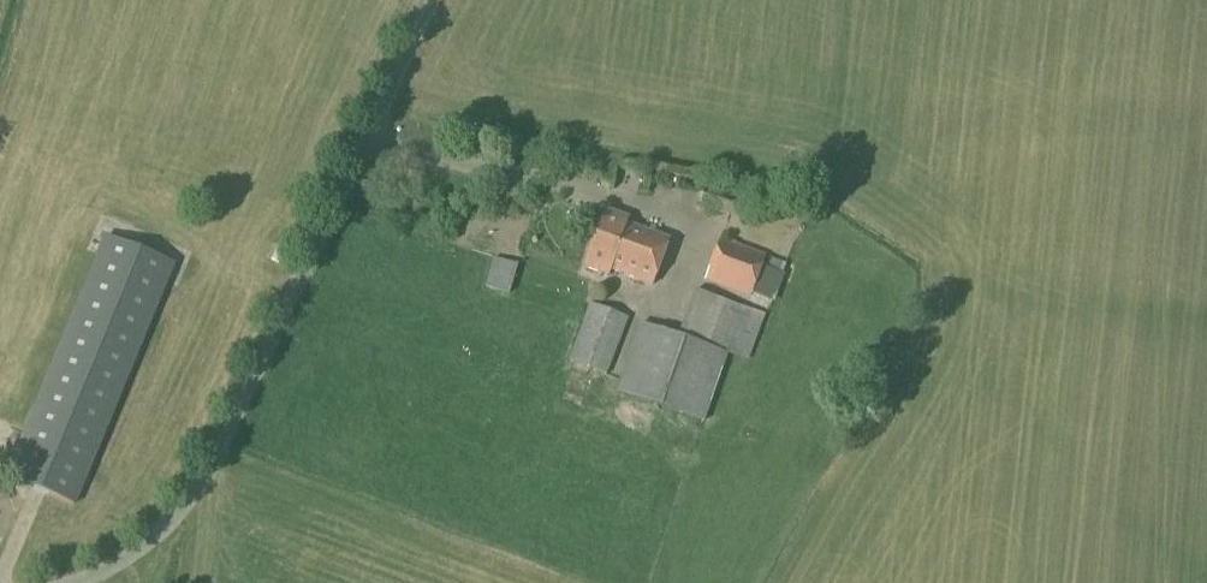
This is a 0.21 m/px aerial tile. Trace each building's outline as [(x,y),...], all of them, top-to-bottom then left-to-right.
[(652,286),(669,241),(625,225),(627,219),(605,211),(584,269),(607,277),(609,271),(652,286)] [(73,505),(173,265),(105,237),(7,478),(73,505)] [(774,304),(785,275),(782,274),(785,265),(720,240),(705,280),(750,297),(751,296),(774,304)] [(509,294),(517,265),(493,258),(485,287),(509,294)] [(748,362),(764,318),(742,310),(694,293),(678,339),(641,325),(616,393),(701,424),(726,354),(748,362)] [(607,376),(629,319),(590,304),(568,362),(607,376)]
